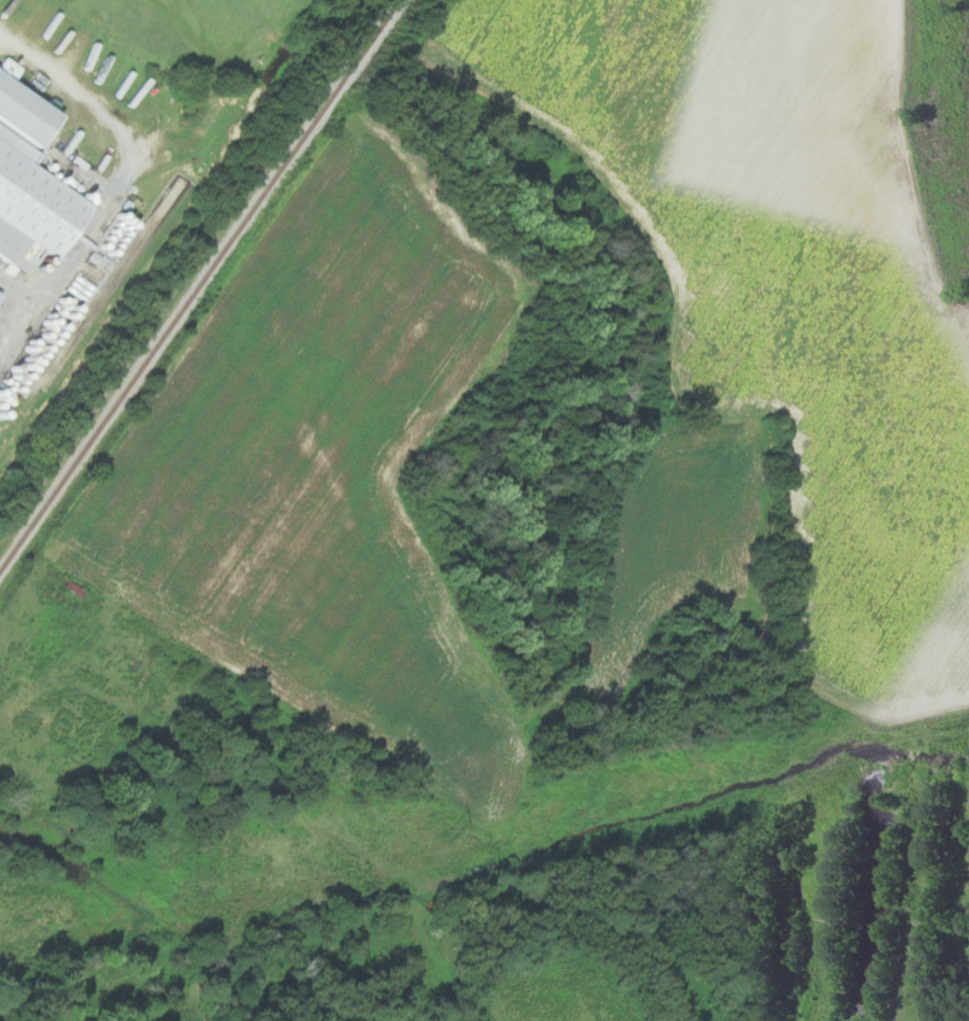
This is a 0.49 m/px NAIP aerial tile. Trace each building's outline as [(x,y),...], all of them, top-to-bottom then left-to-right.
[(20,266),(108,212),(30,166),(61,113),(10,83),(20,66),(2,56),(0,59),(0,255),(20,266)]
